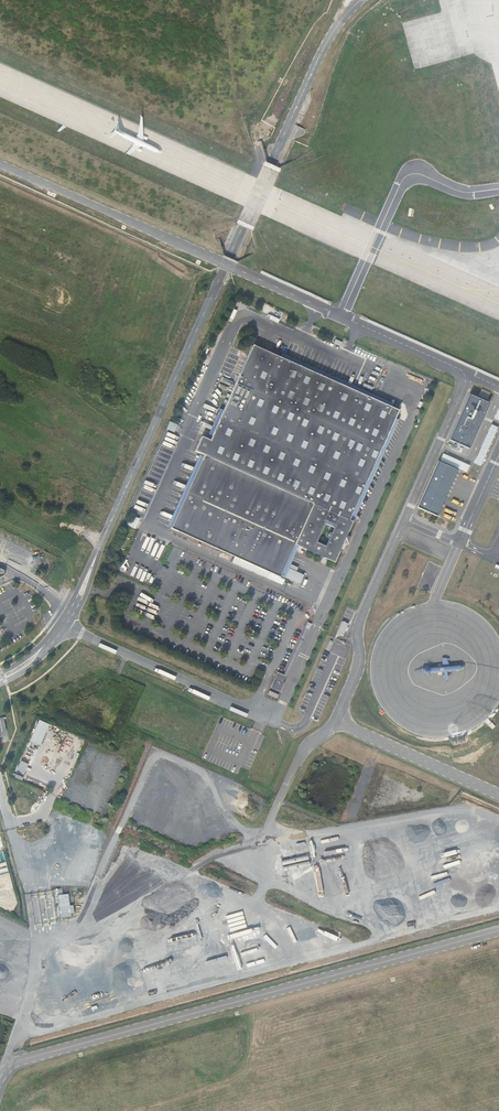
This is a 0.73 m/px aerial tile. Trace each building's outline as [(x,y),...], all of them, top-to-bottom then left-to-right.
[(294,141),(300,129),(297,127),(290,142),(294,143),(295,141),(294,141)] [(204,458),(171,530),(170,530),(281,580),(281,579),(296,548),(299,549),(335,565),(353,524),(351,523),(396,421),(400,413),(392,410),(281,360),(253,348),(210,442),(202,439),(195,454),(200,456),(204,458)] [(283,356),(281,360),(392,410),(393,406),(372,396),(283,356)] [(489,404),(469,396),(449,443),(468,451),(489,404)] [(351,523),(353,524),(354,525),(400,423),(396,421),(351,523)] [(167,528),(171,530),(204,458),(200,456),(167,528)] [(456,472),(438,464),(417,509),(436,517),(456,472)] [(296,548),(281,579),(284,581),(299,549),(296,548)] [(309,621),(284,677),(286,679),(312,622),(309,621)] [(279,691),(283,684),(277,681),(274,689),(279,691)]
